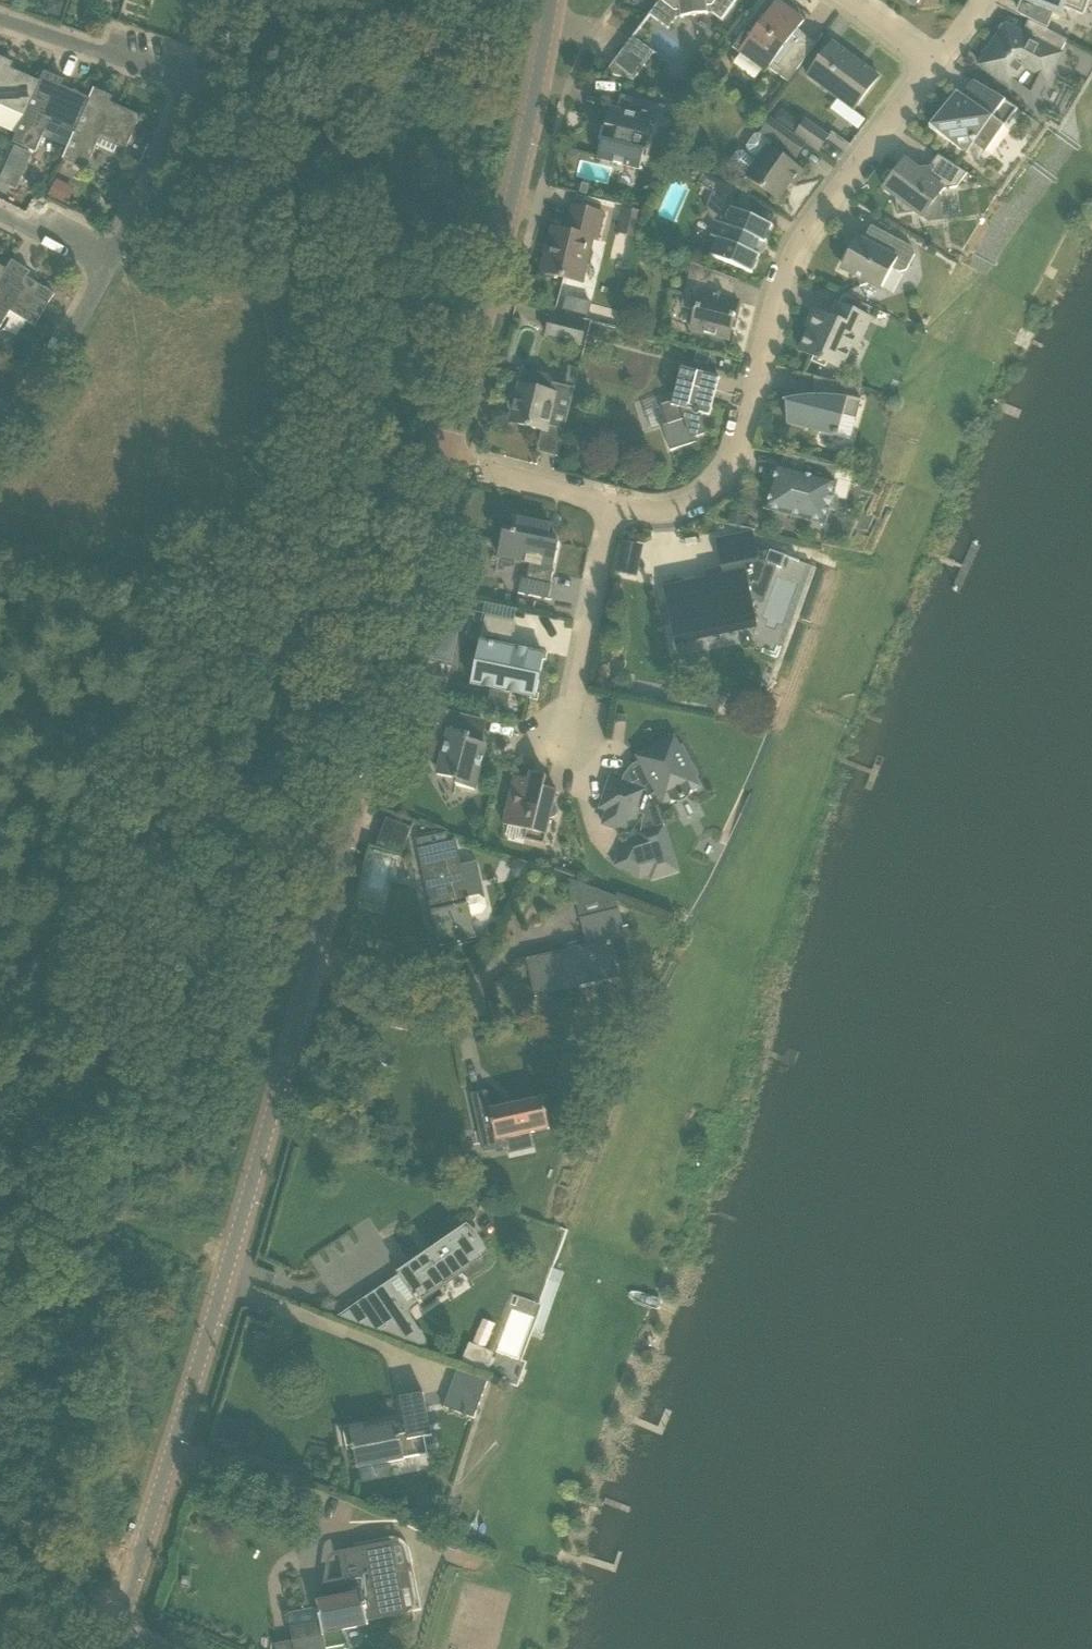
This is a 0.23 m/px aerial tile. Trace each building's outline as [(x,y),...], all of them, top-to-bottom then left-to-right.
[(61,16),(64,2),(57,0),(48,0),(45,12),(61,16)] [(669,29),(676,18),(713,13),(722,20),(736,0),(660,0),(650,14),(669,29)] [(788,82),(810,53),(823,35),(823,34),(809,52),(795,42),(797,39),(793,36),(804,21),(777,0),(757,28),(750,23),(732,48),(739,52),(766,72),(769,68),(788,82)] [(1021,14),(1047,28),(1053,13),(1061,17),(1065,9),(1083,16),(1089,0),(1026,0),(1021,14)] [(1037,101),(1047,82),(1062,53),(1061,53),(1068,39),(1029,21),(1021,34),(1012,28),(1006,36),(1001,33),(984,55),(984,59),(979,65),(1011,89),(1013,86),(1015,87),(1015,92),(1030,103),(1037,101)] [(808,76),(837,97),(854,110),(879,77),(833,42),(808,76)] [(646,63),(625,47),(606,73),(634,79),(646,63)] [(23,121),(26,116),(40,82),(4,65),(7,59),(0,56),(0,111),(23,121)] [(66,129),(75,133),(90,98),(65,87),(54,82),(56,76),(45,71),(40,82),(26,116),(23,121),(14,143),(36,152),(49,121),(66,129)] [(689,98),(696,85),(682,75),(676,83),(673,94),(689,98)] [(952,97),(930,127),(966,154),(974,143),(986,152),(1017,110),(974,81),(962,97),(953,98),(952,97)] [(104,99),(107,93),(95,88),(90,98),(75,133),(63,159),(85,169),(96,144),(115,152),(118,146),(126,150),(141,116),(104,99)] [(689,98),(673,94),(668,117),(671,123),(680,126),(689,98)] [(639,169),(651,119),(666,106),(641,100),(637,115),(610,108),(606,127),(607,127),(604,140),(602,140),(598,159),(639,169)] [(802,123),(795,118),(786,120),(782,124),(795,133),(802,123)] [(797,158),(806,143),(771,119),(759,134),(769,140),(755,161),(742,151),(736,152),(731,160),(732,166),(745,175),(778,200),(796,175),(799,178),(803,172),(787,160),(791,154),(797,158)] [(796,134),(819,151),(829,137),(806,120),(796,134)] [(3,174),(21,182),(33,154),(15,146),(3,174)] [(968,173),(939,155),(930,166),(917,168),(905,160),(884,188),(896,197),(898,214),(915,212),(923,217),(928,222),(943,220),(940,195),(944,189),(957,187),(968,173)] [(136,178),(142,164),(132,159),(126,173),(136,178)] [(773,225),(753,216),(737,209),(743,193),(708,173),(702,184),(714,190),(708,205),(708,207),(708,209),(708,211),(708,214),(709,216),(711,218),(712,219),(714,221),(716,222),(710,235),(718,238),(712,254),(752,273),(753,272),(752,271),(759,256),(757,253),(761,241),(765,243),(765,242),(765,241),(772,226),(773,225)] [(69,185),(58,179),(48,198),(60,203),(69,185)] [(583,183),(580,193),(587,195),(590,185),(583,183)] [(598,242),(606,214),(574,206),(568,231),(553,227),(549,244),(553,245),(546,273),(584,283),(594,241),(598,242)] [(637,237),(643,213),(625,208),(619,233),(637,237)] [(913,247),(872,225),(864,240),(858,237),(843,264),(845,271),(858,278),(861,286),(869,284),(881,290),(893,268),(900,272),(907,270),(915,255),(913,247)] [(648,264),(652,261),(654,255),(651,251),(646,250),(642,252),(641,257),(642,262),(648,264)] [(8,316),(24,326),(27,321),(35,326),(55,294),(21,273),(24,267),(13,260),(7,269),(0,281),(0,329),(8,316)] [(725,298),(728,285),(689,275),(681,307),(694,310),(689,329),(729,340),(739,302),(725,298)] [(871,318),(836,302),(830,317),(818,312),(800,351),(842,369),(856,338),(861,340),(871,318)] [(582,347),(589,322),(551,313),(545,338),(582,347)] [(707,364),(710,353),(698,350),(695,361),(707,364)] [(574,389),(579,369),(569,367),(564,386),(553,384),(551,391),(519,383),(517,394),(511,398),(509,406),(512,412),(510,422),(548,432),(549,425),(565,429),(574,389)] [(720,378),(699,372),(681,368),(672,402),(662,405),(668,424),(663,426),(671,450),(696,442),(694,437),(704,433),(698,416),(700,413),(710,416),(720,378)] [(864,389),(814,375),(814,396),(809,396),(804,396),(799,397),(794,398),(789,399),(784,401),(784,402),(786,401),(788,424),(838,437),(844,415),(857,419),(864,389)] [(785,453),(781,468),(778,468),(774,484),(777,485),(775,492),(772,491),(768,507),(826,523),(833,496),(835,497),(838,480),(835,479),(838,467),(785,453)] [(728,524),(746,527),(748,517),(730,513),(728,524)] [(498,557),(520,561),(533,564),(530,580),(551,584),(560,543),(548,541),(551,525),(518,519),(516,531),(513,531),(512,533),(504,532),(498,557)] [(753,537),(753,538),(719,545),(719,546),(721,546),(725,569),(708,573),(710,584),(667,593),(678,647),(757,631),(750,599),(764,604),(778,566),(782,568),(786,557),(772,552),(757,554),(753,537)] [(639,575),(646,544),(624,539),(616,570),(639,575)] [(441,596),(438,610),(465,616),(468,602),(441,596)] [(516,622),(487,616),(478,654),(477,654),(475,654),(474,654),(472,655),(471,656),(470,657),(469,658),(468,660),(468,661),(468,663),(468,665),(468,666),(469,667),(470,669),(472,670),(473,670),(475,671),(472,684),(536,697),(545,654),(511,647),(516,622)] [(631,687),(615,684),(613,693),(629,697),(631,687)] [(433,699),(422,696),(419,706),(431,709),(433,699)] [(440,769),(438,775),(458,780),(456,785),(475,790),(487,744),(476,742),(482,719),(441,708),(434,734),(444,749),(432,756),(440,769)] [(610,779),(601,808),(606,809),(600,827),(626,834),(631,817),(636,818),(640,807),(648,810),(642,829),(638,832),(639,836),(627,840),(614,865),(640,879),(651,876),(652,880),(678,872),(660,805),(700,785),(675,738),(638,756),(643,766),(636,770),(630,777),(628,784),(610,779)] [(529,780),(515,776),(504,824),(527,830),(525,839),(545,844),(550,818),(554,818),(557,816),(558,812),(558,809),(557,806),(554,804),(557,791),(545,788),(547,777),(531,773),(529,780)] [(446,832),(438,834),(417,839),(430,898),(433,898),(436,909),(431,910),(439,946),(477,938),(472,915),(483,913),(487,906),(486,899),(479,894),(467,897),(454,840),(448,842),(446,832)] [(530,865),(515,859),(511,868),(515,877),(524,880),(530,865)] [(571,880),(577,902),(591,898),(594,889),(571,880)] [(616,896),(605,893),(601,902),(604,912),(581,917),(581,919),(587,946),(549,954),(527,959),(536,996),(599,982),(617,978),(615,966),(617,966),(617,964),(631,961),(619,909),(616,896)] [(506,1137),(549,1127),(543,1098),(492,1109),(488,1091),(472,1094),(485,1150),(507,1145),(506,1137)] [(482,1240),(487,1235),(485,1232),(483,1229),(480,1226),(478,1223),(475,1221),(466,1231),(469,1234),(472,1237),(474,1240),(477,1244),(482,1240)] [(481,1254),(464,1230),(402,1273),(417,1295),(415,1297),(419,1303),(422,1301),(420,1299),(459,1271),(469,1279),(485,1267),(482,1258),(481,1254)] [(379,1316),(371,1305),(366,1297),(336,1318),(377,1333),(408,1311),(401,1300),(379,1316)] [(496,1353),(470,1342),(461,1364),(486,1374),(496,1353)] [(444,1407),(475,1418),(489,1381),(457,1370),(444,1407)] [(433,1435),(424,1393),(400,1397),(405,1423),(365,1431),(364,1426),(350,1428),(354,1445),(352,1446),(353,1451),(355,1450),(358,1468),(405,1458),(405,1456),(427,1452),(424,1437),(433,1435)] [(350,1581),(324,1585),(321,1601),(317,1602),(320,1623),(290,1628),(294,1648),(327,1648),(345,1645),(343,1632),(368,1628),(367,1620),(405,1613),(405,1614),(422,1611),(411,1550),(407,1542),(400,1537),(391,1536),(392,1542),(373,1545),(342,1551),(346,1569),(348,1569),(350,1581)]
